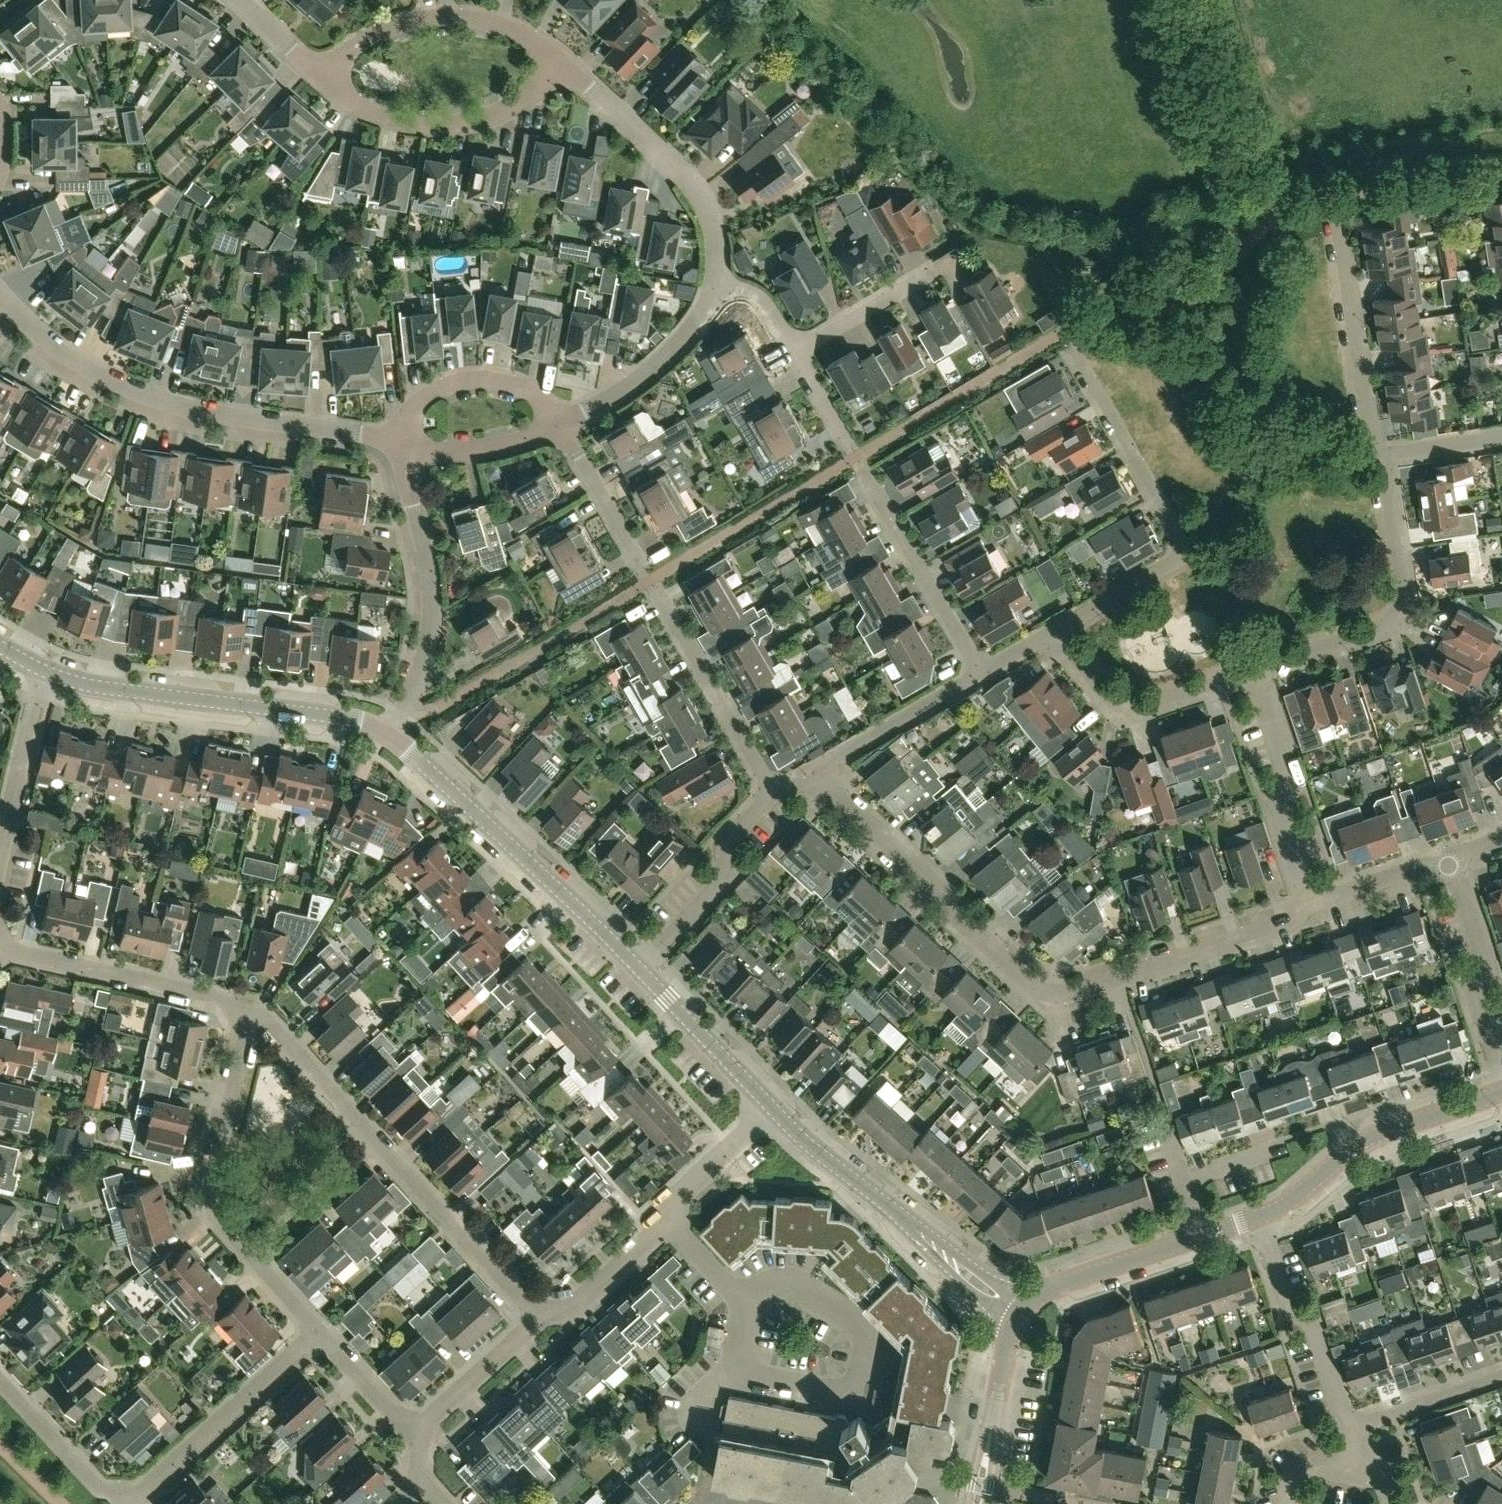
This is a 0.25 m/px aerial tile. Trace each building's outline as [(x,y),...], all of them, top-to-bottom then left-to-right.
[(82,14),(68,19),(78,45),(84,43),(83,28),(107,27),(105,0),(82,0),(82,14)] [(107,27),(130,25),(130,37),(139,39),(146,15),(129,11),(129,0),(105,0),(107,27)] [(194,5),(186,0),(175,0),(162,19),(146,15),(139,39),(148,41),(154,45),(163,37),(174,44),(196,11),(192,8),(194,5)] [(296,4),(299,1),(321,21),(329,11),(335,10),(336,3),(339,0),(292,0),(296,4)] [(565,5),(591,30),(619,1),(617,0),(570,0),(565,5)] [(78,45),(68,19),(53,24),(37,4),(34,6),(32,4),(19,14),(21,16),(18,19),(43,50),(61,35),(68,44),(76,42),(77,45),(78,45)] [(636,4),(604,37),(614,47),(606,56),(626,75),(638,62),(641,65),(657,48),(642,33),(652,23),(652,19),(636,4)] [(196,11),(174,44),(185,51),(181,61),(187,66),(185,69),(192,76),(211,54),(201,45),(215,23),(212,21),(214,18),(201,10),(199,13),(196,11)] [(13,19),(0,29),(3,32),(0,34),(2,37),(0,39),(0,40),(5,46),(8,44),(17,55),(10,60),(18,70),(25,64),(30,71),(48,56),(43,50),(18,19),(15,22),(13,19)] [(255,61),(252,58),(255,56),(244,44),(241,47),(239,44),(220,62),(211,54),(192,76),(195,73),(202,80),(210,72),(227,89),(255,61)] [(662,84),(649,97),(655,102),(655,107),(661,113),(665,113),(671,118),(682,106),(684,108),(707,83),(695,71),(702,64),(681,44),(653,74),(662,84)] [(258,64),(255,61),(227,89),(243,105),(226,122),(236,132),(263,105),(253,96),(272,78),(269,75),(272,73),(261,61),(258,64)] [(84,105),(84,104),(84,93),(77,93),(70,84),(51,84),(51,105),(59,105),(84,105)] [(768,121),(731,86),(686,133),(710,155),(727,138),(740,150),(768,121)] [(272,114),(263,105),(236,132),(249,144),(271,132),(280,140),(307,110),(304,107),(306,105),(294,94),(292,97),(289,95),(272,114)] [(777,125),(790,115),(792,113),(801,106),(794,98),(786,105),(771,117),(777,125)] [(34,137),(34,141),(73,141),(73,129),(92,126),(89,105),(84,104),(84,105),(59,105),(59,118),(34,118),(34,121),(30,121),(30,137),(34,137)] [(135,110),(124,112),(126,121),(138,118),(135,110)] [(324,120),(312,110),(310,113),(307,110),(280,140),(290,149),(278,167),(293,180),(323,146),(314,138),(324,125),(322,123),(324,120)] [(790,115),(777,125),(751,146),(763,160),(747,172),(746,170),(732,181),(745,200),(759,190),(766,200),(792,181),(791,180),(803,171),(791,155),(779,163),(770,151),(800,127),(790,115)] [(515,178),(552,185),(560,144),(537,140),(538,135),(524,132),(515,178)] [(341,137),(339,151),(331,150),(306,192),(307,193),(307,192),(330,197),(332,197),(334,183),(368,189),(366,199),(367,199),(376,149),(355,145),(356,139),(341,137)] [(59,165),(60,177),(89,177),(89,164),(85,164),(85,157),(73,154),(73,141),(34,141),(34,145),(30,145),(30,161),(34,161),(34,165),(59,165)] [(403,206),(411,166),(388,162),(389,156),(376,154),(377,149),(376,149),(367,199),(403,206)] [(467,194),(504,201),(512,155),(498,152),(497,158),(474,154),(467,194)] [(586,199),(599,201),(607,156),(593,153),(592,158),(569,154),(562,194),(562,195),(560,207),(563,210),(580,213),(584,211),(586,199)] [(455,205),(464,159),(450,157),(449,162),(426,158),(418,199),(455,205)] [(88,190),(89,190),(89,178),(89,177),(60,177),(60,190),(88,190)] [(89,190),(88,190),(94,206),(113,199),(107,182),(107,178),(89,178),(89,190)] [(170,183),(165,190),(178,200),(182,192),(170,183)] [(636,244),(638,233),(639,233),(643,212),(646,198),(648,187),(634,185),(633,190),(610,186),(603,226),(625,230),(623,238),(626,242),(636,244)] [(872,208),(885,230),(892,241),(903,235),(910,248),(936,233),(915,198),(901,206),(894,195),(872,208)] [(655,220),(656,215),(659,200),(646,198),(643,212),(639,233),(638,233),(636,244),(633,258),(670,265),(678,225),(655,220)] [(1501,238),(1501,200),(1486,203),(1488,217),(1493,216),(1496,238),(1501,238)] [(12,236),(14,240),(51,225),(42,203),(17,213),(16,210),(7,213),(9,217),(5,218),(6,221),(3,223),(9,237),(12,236)] [(890,246),(865,205),(847,216),(856,231),(851,234),(849,241),(852,245),(837,254),(853,281),(885,263),(879,252),(890,246)] [(1367,253),(1408,246),(1405,224),(1409,223),(1407,209),(1378,214),(1380,227),(1363,229),(1367,253)] [(47,252),(55,265),(83,244),(78,237),(70,237),(63,220),(51,225),(14,240),(16,244),(12,245),(18,260),(22,258),(23,262),(47,252)] [(281,229),(269,247),(291,247),(297,238),(281,229)] [(1454,239),(1439,242),(1445,276),(1457,274),(1455,264),(1459,263),(1454,239)] [(791,268),(775,277),(796,314),(822,300),(814,287),(827,280),(804,240),(782,253),(791,268)] [(588,261),(591,245),(578,243),(576,259),(588,261)] [(63,310),(66,312),(99,269),(84,258),(86,248),(83,244),(55,265),(63,277),(47,298),(50,300),(48,303),(60,313),(63,310)] [(1411,269),(1408,246),(1367,253),(1370,276),(1387,273),(1389,286),(1418,281),(1416,268),(1411,269)] [(542,255),(540,268),(551,270),(553,257),(542,255)] [(598,290),(612,293),(614,281),(615,281),(617,269),(603,266),(598,290)] [(99,269),(66,312),(69,315),(67,318),(79,327),(82,325),(84,327),(100,306),(112,313),(124,292),(125,289),(130,281),(123,276),(114,280),(99,269)] [(973,297),(961,304),(983,342),(1003,330),(994,315),(1012,304),(992,270),(986,273),(982,271),(978,271),(974,273),(972,276),(973,281),(966,285),(973,297)] [(1473,280),(1472,274),(1467,270),(1458,271),(1460,282),(1473,280)] [(480,277),(470,278),(471,288),(481,287),(480,277)] [(606,327),(607,327),(620,330),(621,324),(644,328),(651,288),(615,281),(614,281),(612,293),(609,309),(608,314),(607,317),(608,317),(606,327)] [(1420,294),(1418,281),(1389,286),(1391,298),(1374,301),(1377,324),(1419,318),(1415,295),(1420,294)] [(576,287),(565,350),(587,354),(586,360),(600,363),(607,327),(606,327),(608,317),(607,317),(608,314),(587,310),(590,296),(584,295),(585,289),(576,287)] [(116,349),(131,355),(132,351),(136,353),(150,316),(156,301),(125,289),(124,292),(112,313),(123,320),(114,344),(117,346),(116,349)] [(470,293),(434,297),(438,343),(439,343),(452,342),(452,336),(474,333),(470,293)] [(490,293),(483,333),(505,338),(504,343),(517,346),(516,350),(517,350),(526,300),(490,293)] [(438,343),(434,297),(433,297),(434,312),(399,315),(404,362),(418,360),(417,354),(440,352),(439,343),(438,343)] [(942,299),(921,311),(935,334),(923,341),(934,360),(955,348),(948,337),(960,330),(942,299)] [(538,360),(552,363),(560,317),(525,310),(527,300),(526,300),(517,350),(539,354),(538,360)] [(138,358),(153,364),(154,360),(158,361),(167,337),(179,342),(187,314),(190,305),(183,303),(173,307),(171,302),(153,310),(156,301),(150,316),(136,353),(139,354),(138,358)] [(203,320),(187,314),(179,342),(190,346),(184,371),(188,372),(187,376),(202,379),(203,376),(207,377),(216,338),(220,320),(219,316),(208,313),(203,320)] [(1422,340),(1419,318),(1377,324),(1381,347),(1398,345),(1400,357),(1429,352),(1427,339),(1422,340)] [(207,377),(211,377),(210,381),(226,385),(227,381),(230,382),(236,357),(248,358),(252,334),(234,331),(229,341),(217,338),(220,322),(220,320),(216,338),(207,377)] [(880,363),(891,382),(892,383),(914,371),(908,360),(919,354),(901,323),(892,328),(889,325),(886,325),(883,327),(881,330),(882,334),(879,335),(890,354),(889,358),(880,363)] [(320,338),(320,363),(333,363),(335,388),(339,388),(339,392),(355,390),(355,386),(359,386),(354,346),(356,346),(354,333),(350,329),(341,330),(338,333),(339,337),(330,338),(320,338)] [(319,330),(308,330),(309,338),(309,339),(320,338),(319,330)] [(274,336),(270,332),(260,331),(259,335),(252,334),(248,358),(261,360),(259,386),(262,386),(262,390),(278,391),(278,387),(282,388),(285,348),(273,347),(274,336)] [(376,333),(377,344),(356,346),(354,346),(359,386),(363,385),(363,389),(379,387),(379,384),(382,383),(379,358),(392,356),(389,331),(376,333)] [(718,392),(744,376),(738,366),(757,355),(754,350),(756,349),(746,332),(736,338),(734,339),(718,343),(719,348),(710,353),(723,375),(712,381),(718,392)] [(298,349),(285,348),(282,388),(286,388),(286,392),(302,393),(302,389),(306,389),(308,364),(320,363),(320,338),(309,339),(302,339),(298,349)] [(891,382),(880,363),(874,352),(860,360),(854,350),(829,365),(832,371),(830,379),(838,381),(847,396),(859,389),(864,398),(891,382)] [(1430,389),(1427,373),(1426,366),(1431,366),(1429,352),(1400,357),(1402,369),(1385,372),(1388,395),(1430,389)] [(1048,363),(1012,383),(1018,394),(1024,391),(1032,405),(1014,415),(1026,435),(1069,411),(1062,400),(1070,395),(1057,372),(1054,374),(1048,363)] [(2,424),(25,385),(13,379),(11,383),(0,377),(0,423),(2,424)] [(21,448),(47,403),(34,396),(36,392),(25,385),(2,424),(9,428),(5,435),(5,439),(21,448)] [(760,439),(796,418),(787,402),(785,404),(782,398),(763,409),(751,388),(725,404),(737,425),(748,418),(760,439)] [(1430,389),(1388,395),(1392,418),(1409,416),(1411,429),(1440,424),(1438,410),(1433,411),(1430,389)] [(695,420),(704,415),(708,413),(700,398),(687,405),(691,413),(695,420)] [(39,456),(43,448),(51,452),(73,413),(62,407),(59,411),(47,403),(21,448),(34,456),(39,456)] [(624,418),(615,427),(613,429),(611,431),(609,432),(600,437),(610,454),(612,452),(615,458),(633,447),(639,457),(661,445),(664,450),(693,433),(688,424),(684,417),(665,429),(662,424),(656,423),(650,411),(643,409),(626,420),(624,418)] [(73,413),(51,452),(75,466),(95,431),(82,424),(85,420),(73,413)] [(688,424),(693,433),(700,429),(695,420),(691,413),(684,417),(688,424)] [(700,429),(709,423),(704,415),(695,420),(700,429)] [(765,478),(794,462),(788,451),(807,441),(804,435),(806,434),(796,418),(760,439),(773,460),(759,468),(765,478)] [(1086,422),(1064,435),(1057,423),(1025,441),(1033,454),(1049,445),(1065,471),(1102,450),(1086,422)] [(95,431),(75,466),(93,476),(87,486),(88,490),(102,499),(111,474),(105,471),(122,442),(110,435),(108,439),(95,431)] [(934,441),(926,446),(926,445),(889,467),(905,493),(917,486),(923,496),(958,476),(947,459),(945,460),(944,458),(946,453),(940,443),(934,441)] [(129,501),(147,504),(155,452),(140,450),(141,445),(127,443),(121,488),(128,489),(127,498),(129,501)] [(169,454),(155,452),(147,504),(166,506),(169,504),(171,495),(177,496),(183,451),(170,449),(169,454)] [(196,453),(183,451),(177,496),(204,499),(210,460),(195,458),(196,453)] [(682,461),(673,466),(667,455),(645,468),(651,478),(633,489),(636,494),(634,495),(643,511),(679,491),(694,482),(682,461)] [(225,462),(210,460),(204,499),(232,503),(238,459),(225,457),(225,462)] [(260,507),(265,468),(251,466),(251,461),(238,459),(232,503),(260,507)] [(1453,485),(1465,483),(1475,481),(1473,473),(1472,473),(1470,460),(1436,466),(1438,478),(1417,481),(1421,504),(1455,499),(1453,485)] [(280,470),(265,468),(260,507),(288,511),(294,467),(281,465),(280,470)] [(548,468),(540,474),(538,474),(536,475),(520,479),(521,484),(513,489),(525,511),(510,520),(517,530),(547,512),(541,502),(559,491),(556,486),(558,485),(548,468)] [(1113,469),(1092,481),(1086,471),(1065,483),(1077,503),(1087,497),(1097,513),(1128,495),(1113,469)] [(322,500),(362,506),(364,491),(369,491),(370,478),(326,472),(322,500)] [(934,543),(962,527),(966,533),(980,525),(981,521),(970,503),(959,485),(931,500),(937,511),(921,521),(934,543)] [(679,491),(643,511),(652,527),(654,526),(657,532),(676,521),(687,539),(718,521),(712,511),(707,514),(702,505),(691,512),(679,491)] [(1012,494),(995,504),(1002,516),(1019,506),(1012,494)] [(817,544),(824,539),(860,519),(854,509),(850,511),(844,502),(837,506),(832,496),(800,514),(806,525),(817,544)] [(1455,499),(1421,504),(1424,527),(1449,524),(1451,536),(1478,532),(1474,511),(1458,513),(1455,499)] [(333,530),(362,535),(364,521),(360,520),(362,506),(322,500),(318,528),(333,530)] [(1039,501),(1033,505),(1040,517),(1046,513),(1039,501)] [(456,524),(456,526),(457,539),(462,539),(464,548),(479,544),(481,551),(490,549),(496,567),(508,564),(501,541),(496,524),(495,521),(484,524),(478,504),(472,505),(471,503),(453,509),(456,518),(456,521),(456,524)] [(826,578),(838,571),(865,555),(859,545),(867,541),(861,531),(865,529),(860,519),(824,539),(832,553),(825,564),(828,570),(823,573),(826,578)] [(508,521),(496,524),(501,541),(513,538),(508,521)] [(1143,522),(1125,532),(1118,521),(1090,537),(1104,560),(1120,551),(1127,564),(1157,546),(1155,543),(1159,541),(1150,524),(1146,527),(1143,522)] [(580,528),(577,523),(559,533),(553,523),(531,536),(537,546),(544,543),(556,563),(591,543),(582,527),(580,528)] [(9,533),(0,527),(0,548),(9,533)] [(371,536),(362,535),(333,530),(329,556),(346,558),(344,572),(363,575),(365,579),(369,576),(384,578),(385,568),(389,565),(386,561),(388,550),(370,548),(371,536)] [(10,597),(28,567),(11,556),(20,540),(9,533),(0,548),(0,562),(4,564),(0,572),(0,591),(10,597)] [(1429,559),(1433,585),(1473,579),(1472,572),(1481,560),(1477,536),(1449,540),(1451,550),(1447,556),(1429,559)] [(67,537),(62,546),(73,552),(78,543),(67,537)] [(987,549),(987,548),(980,539),(949,557),(960,575),(954,578),(963,594),(1001,573),(987,549)] [(602,565),(599,560),(601,559),(591,543),(556,563),(568,584),(561,588),(567,599),(606,576),(600,566),(602,565)] [(727,555),(719,560),(691,577),(697,587),(690,591),(695,600),(691,603),(697,613),(733,592),(722,573),(734,567),(727,555)] [(858,599),(894,578),(888,568),(884,570),(878,561),(871,565),(865,555),(838,571),(826,578),(832,588),(847,580),(858,599)] [(104,557),(101,566),(107,568),(108,565),(111,558),(104,557)] [(53,594),(63,570),(53,564),(46,577),(28,567),(10,597),(29,608),(41,587),(53,594)] [(75,574),(63,570),(53,594),(65,598),(57,621),(78,628),(89,595),(70,588),(75,574)] [(894,578),(858,599),(869,617),(866,620),(872,630),(900,614),(894,604),(901,600),(895,590),(900,588),(894,578)] [(984,598),(990,609),(977,617),(990,640),(1021,622),(1013,608),(1029,599),(1018,579),(984,598)] [(78,628),(98,635),(106,612),(119,616),(125,591),(94,580),(89,595),(78,628)] [(129,642),(150,645),(157,595),(136,592),(136,593),(125,591),(119,616),(132,618),(129,642)] [(386,594),(361,591),(359,602),(384,606),(386,594)] [(754,605),(747,609),(744,611),(733,592),(697,613),(703,623),(707,621),(712,630),(719,626),(725,636),(760,616),(754,605)] [(190,599),(177,598),(157,595),(150,645),(172,648),(175,623),(187,625),(190,599)] [(196,651),(217,654),(222,619),(201,616),(203,601),(190,599),(187,625),(199,626),(196,651)] [(244,606),(242,621),(222,619),(217,654),(239,656),(242,632),(254,633),(257,608),(244,606)] [(1441,638),(1490,664),(1501,644),(1490,639),(1496,628),(1458,607),(1441,638)] [(269,666),(283,668),(289,620),(288,627),(268,624),(270,609),(257,608),(254,633),(266,635),(262,659),(267,660),(267,663),(269,666)] [(523,637),(517,626),(510,630),(497,609),(489,614),(485,610),(476,619),(475,621),(473,623),(471,625),(462,630),(472,646),(474,645),(477,651),(495,640),(501,650),(523,637)] [(760,616),(725,636),(731,646),(724,650),(729,659),(725,662),(731,672),(767,651),(760,640),(761,635),(772,629),(774,623),(767,612),(760,616)] [(886,646),(893,658),(928,637),(922,627),(918,629),(913,620),(906,624),(900,614),(872,630),(864,635),(875,653),(886,646)] [(305,665),(308,640),(320,642),(323,616),(310,615),(309,622),(289,620),(283,668),(297,670),(300,667),(301,664),(305,665)] [(329,668),(351,670),(357,623),(357,620),(323,616),(320,642),(332,643),(329,668)] [(617,649),(624,662),(655,644),(642,622),(626,631),(620,620),(595,635),(606,655),(617,649)] [(372,671),(376,669),(377,661),(374,659),(376,638),(375,638),(376,629),(374,625),(357,623),(351,670),(372,673),(372,671)] [(928,637),(893,658),(904,677),(894,682),(902,696),(931,680),(923,666),(935,659),(930,649),(934,647),(928,637)] [(1479,684),(1490,664),(1441,638),(1425,669),(1463,690),(1469,679),(1479,684)] [(624,706),(633,701),(658,687),(652,676),(668,667),(655,644),(624,662),(616,667),(624,680),(621,681),(628,693),(625,695),(627,698),(621,701),(624,706)] [(781,661),(775,665),(767,651),(731,672),(737,682),(741,680),(746,689),(753,685),(759,695),(795,675),(788,663),(781,661)] [(1396,662),(1370,670),(1383,709),(1409,700),(1411,708),(1426,703),(1414,669),(1400,673),(1396,662)] [(544,665),(535,671),(543,683),(552,678),(544,665)] [(666,682),(660,672),(652,676),(658,687),(666,682)] [(1033,716),(1062,692),(1046,672),(1027,687),(1019,677),(1014,681),(1009,675),(997,682),(983,693),(995,708),(1002,701),(1022,725),(1033,716)] [(795,675),(759,695),(765,705),(758,709),(764,719),(759,721),(765,731),(801,710),(790,692),(800,686),(795,675)] [(1350,733),(1347,725),(1368,718),(1360,696),(1349,700),(1341,678),(1319,685),(1318,682),(1317,682),(1331,722),(1337,738),(1350,733)] [(672,693),(666,682),(658,687),(664,697),(672,693)] [(1331,722),(1317,682),(1295,689),(1302,712),(1290,716),(1302,751),(1324,743),(1317,722),(1329,718),(1330,722),(1331,722)] [(653,734),(662,728),(693,710),(680,688),(664,697),(658,687),(633,701),(624,706),(624,707),(633,702),(645,722),(645,725),(649,732),(653,734)] [(1033,716),(1022,725),(1048,758),(1070,740),(1060,728),(1079,712),(1062,692),(1033,716)] [(467,727),(477,736),(465,749),(484,767),(510,738),(498,727),(509,715),(493,700),(467,727)] [(693,710),(662,728),(670,741),(660,747),(671,767),(697,753),(690,742),(706,733),(693,710)] [(811,716),(806,719),(801,710),(765,731),(771,741),(775,739),(781,748),(788,744),(794,754),(822,738),(834,731),(827,719),(823,717),(817,715),(811,716)] [(1210,718),(1186,726),(1202,773),(1203,773),(1205,775),(1209,777),(1212,777),(1220,774),(1222,772),(1225,769),(1225,765),(1237,761),(1230,740),(1218,743),(1210,718)] [(1159,763),(1163,776),(1167,785),(1202,773),(1186,726),(1162,734),(1170,759),(1159,763)] [(72,779),(81,740),(69,737),(70,732),(60,730),(55,748),(44,745),(36,779),(49,782),(51,774),(72,779)] [(879,792),(881,794),(910,769),(924,758),(903,733),(883,749),(890,757),(867,776),(880,791),(879,792)] [(1101,821),(1106,791),(1111,765),(1100,763),(1100,761),(1096,756),(1102,751),(1088,734),(1056,760),(1073,782),(1082,775),(1094,789),(1095,789),(1090,819),(1101,821)] [(559,768),(546,756),(550,752),(534,737),(514,759),(523,768),(506,787),(525,804),(559,768)] [(81,740),(72,779),(94,784),(93,789),(106,792),(113,761),(101,758),(105,740),(95,738),(94,743),(81,740)] [(113,761),(106,792),(118,795),(119,790),(141,795),(150,756),(152,747),(131,742),(131,746),(128,746),(124,764),(113,761)] [(218,794),(229,746),(208,742),(207,746),(205,745),(201,763),(189,760),(182,792),(195,795),(196,789),(218,794)] [(980,743),(972,750),(980,760),(988,754),(989,753),(980,743)] [(229,746),(218,794),(240,799),(238,805),(251,807),(258,776),(247,774),(251,756),(248,755),(249,751),(229,746)] [(1472,765),(1477,780),(1480,787),(1497,781),(1501,789),(1501,765),(1499,767),(1489,753),(1472,765)] [(150,756),(141,795),(163,800),(161,805),(174,808),(182,777),(170,774),(174,756),(163,754),(162,759),(150,756)] [(293,803),(301,764),(289,761),(290,757),(280,754),(276,772),(264,770),(257,801),(270,804),(271,798),(293,803)] [(988,754),(980,760),(989,771),(996,765),(988,754)] [(668,801),(679,795),(693,787),(701,802),(735,782),(722,760),(712,766),(705,755),(658,782),(668,801)] [(945,784),(938,776),(941,773),(927,756),(924,758),(910,769),(881,794),(882,795),(883,795),(895,810),(918,792),(925,800),(945,784)] [(1167,785),(1163,776),(1152,780),(1144,756),(1117,765),(1131,806),(1149,799),(1157,822),(1177,816),(1167,785)] [(1463,785),(1477,780),(1472,765),(1469,757),(1458,760),(1461,770),(1448,775),(1452,788),(1439,793),(1450,827),(1474,819),(1463,785)] [(301,764),(293,803),(314,808),(313,813),(326,816),(333,785),(321,782),(325,764),(315,762),(314,767),(301,764)] [(588,793),(572,779),(555,797),(564,806),(547,825),(566,842),(592,814),(580,802),(588,793)] [(932,841),(933,843),(963,819),(977,809),(988,799),(977,786),(966,795),(956,782),(936,798),(943,806),(920,825),(933,840),(932,841)] [(355,804),(344,799),(327,837),(360,852),(366,838),(382,801),(383,801),(386,793),(367,785),(365,788),(363,787),(355,804)] [(1450,827),(1439,793),(1416,801),(1411,787),(1400,791),(1408,814),(1419,811),(1427,835),(1450,827)] [(640,791),(630,802),(638,809),(648,798),(640,791)] [(1359,805),(1375,852),(1398,844),(1390,820),(1401,817),(1393,793),(1377,799),(1374,803),(1378,814),(1364,818),(1359,805)] [(1214,809),(1210,795),(1189,802),(1194,816),(1214,809)] [(383,801),(382,801),(366,838),(386,847),(384,852),(396,857),(401,847),(405,849),(418,837),(420,833),(398,823),(406,806),(396,802),(394,806),(383,801)] [(1375,852),(1359,805),(1324,817),(1332,840),(1343,837),(1351,860),(1375,852)] [(25,823),(43,827),(62,831),(65,818),(28,809),(25,823)] [(977,809),(963,819),(933,843),(935,845),(936,844),(948,859),(971,841),(978,849),(998,834),(986,819),(986,820),(977,809)] [(614,820),(607,829),(590,847),(601,858),(600,860),(624,883),(623,884),(638,898),(659,876),(655,873),(682,843),(664,827),(642,851),(645,855),(641,860),(620,841),(628,833),(614,820)] [(1263,820),(1256,823),(1256,822),(1244,826),(1249,840),(1227,848),(1238,883),(1261,875),(1252,849),(1264,845),(1270,842),(1263,820)] [(804,866),(828,840),(810,824),(800,836),(791,828),(771,849),(780,857),(787,850),(804,866)] [(1069,824),(1057,834),(1067,845),(1080,835),(1069,824)] [(985,890),(986,892),(1016,868),(1030,857),(1009,831),(989,847),(996,856),(973,874),(986,890),(985,890)] [(828,840),(804,866),(820,882),(814,889),(823,897),(843,876),(834,868),(845,856),(828,840)] [(405,872),(420,889),(449,862),(441,852),(444,849),(437,841),(424,854),(415,845),(392,866),(401,876),(405,872)] [(1214,897),(1211,887),(1222,883),(1209,844),(1191,850),(1195,864),(1179,869),(1191,905),(1214,897)] [(1030,857),(1016,868),(986,892),(988,894),(989,893),(1001,909),(1024,890),(1031,898),(1050,883),(1030,857)] [(276,863),(261,860),(258,875),(273,878),(276,863)] [(196,878),(199,864),(192,862),(188,877),(196,878)] [(431,926),(463,897),(455,888),(469,876),(461,868),(458,871),(449,862),(420,889),(410,898),(423,912),(421,914),(431,926)] [(1142,872),(1147,886),(1131,891),(1143,927),(1165,919),(1161,905),(1174,901),(1162,866),(1142,872)] [(63,934),(73,894),(60,891),(63,877),(53,875),(54,871),(42,868),(34,903),(46,905),(41,929),(63,934)] [(755,868),(745,878),(754,886),(764,876),(755,868)] [(1499,871),(1497,875),(1498,877),(1495,878),(1499,888),(1487,891),(1501,934),(1501,870),(1499,871)] [(849,921),(879,888),(862,873),(851,884),(843,876),(823,897),(849,921)] [(1041,937),(1042,939),(1094,897),(1072,914),(1062,903),(1076,892),(1065,878),(1045,894),(1052,902),(1029,921),(1041,936),(1041,937)] [(85,897),(73,894),(63,934),(86,939),(91,916),(103,918),(111,884),(89,879),(85,897)] [(118,947),(141,952),(150,912),(136,909),(139,895),(131,893),(133,885),(121,882),(112,920),(124,923),(118,947)] [(870,951),(875,945),(894,924),(886,916),(897,904),(879,888),(849,921),(866,937),(860,943),(870,951)] [(441,937),(454,926),(467,940),(458,948),(458,949),(497,913),(500,910),(485,894),(471,905),(463,897),(431,926),(441,937)] [(153,898),(150,912),(141,952),(164,957),(169,934),(181,936),(189,902),(177,900),(167,897),(166,901),(153,898)] [(1103,918),(1094,897),(1042,939),(1044,940),(1045,940),(1057,955),(1080,937),(1087,945),(1107,929),(1099,920),(1103,918)] [(759,911),(764,916),(774,907),(768,901),(759,911)] [(203,955),(200,966),(224,971),(231,937),(236,938),(241,917),(225,913),(225,914),(200,909),(190,952),(203,955)] [(247,964),(275,970),(282,941),(298,945),(316,917),(280,909),(275,911),(271,931),(256,927),(247,964)] [(1430,945),(1426,933),(1418,909),(1398,916),(1400,923),(1385,928),(1399,968),(1409,965),(1405,953),(1418,949),(1418,948),(1430,945)] [(500,910),(497,913),(458,949),(447,959),(471,985),(502,957),(494,948),(507,936),(501,929),(508,923),(499,913),(501,911),(500,910)] [(691,959),(709,976),(740,942),(713,917),(695,937),(704,946),(691,959)] [(901,970),(931,937),(914,921),(903,933),(894,924),(875,945),(870,951),(866,955),(880,967),(889,958),(901,970)] [(1376,976),(1388,972),(1399,968),(1385,928),(1371,933),(1368,926),(1348,933),(1362,973),(1374,969),(1376,976)] [(1362,973),(1348,933),(1328,940),(1330,947),(1316,952),(1325,980),(1326,980),(1331,996),(1354,988),(1350,977),(1362,973)] [(901,970),(918,985),(927,994),(946,973),(938,964),(948,953),(931,937),(901,970)] [(293,982),(296,985),(294,990),(303,999),(307,998),(310,1001),(330,983),(339,992),(356,976),(343,961),(345,959),(328,942),(317,952),(321,957),(293,982)] [(710,976),(711,975),(720,983),(719,984),(737,1001),(768,968),(771,965),(759,954),(757,957),(740,942),(709,976),(710,976)] [(1325,980),(1316,952),(1301,957),(1299,950),(1279,957),(1297,1011),(1298,1011),(1295,1000),(1306,996),(1303,988),(1325,980)] [(359,972),(377,957),(371,951),(354,966),(355,967),(359,972)] [(505,1004),(509,1001),(540,972),(526,956),(506,974),(498,966),(480,982),(488,991),(491,989),(505,1004)] [(1297,1011),(1279,957),(1258,963),(1261,970),(1246,975),(1259,1015),(1270,1012),(1266,1000),(1275,997),(1282,1016),(1297,1011)] [(423,961),(411,972),(420,981),(431,970),(423,961)] [(768,968),(737,1001),(737,1002),(739,1000),(748,1008),(746,1010),(764,1027),(795,993),(787,1000),(777,991),(784,983),(768,968)] [(946,973),(927,994),(936,1002),(942,995),(959,1011),(983,985),(966,969),(955,981),(946,973)] [(527,1015),(559,985),(548,974),(545,977),(540,972),(509,1001),(515,1008),(518,1006),(527,1015)] [(1209,980),(1217,1004),(1222,1021),(1235,1016),(1234,1011),(1245,1007),(1249,1019),(1259,1015),(1246,975),(1231,980),(1229,973),(1209,980)] [(39,1033),(45,1007),(68,1012),(72,994),(26,983),(26,984),(8,980),(0,1012),(14,1015),(11,1026),(39,1033)] [(1176,999),(1190,1039),(1200,1035),(1196,1024),(1209,1020),(1205,1008),(1217,1004),(1209,980),(1189,987),(1191,994),(1176,999)] [(959,1011),(952,1019),(969,1035),(964,1040),(973,1048),(977,1044),(998,1021),(989,1013),(1000,1001),(998,998),(1000,996),(988,984),(985,987),(983,985),(959,1011)] [(574,1002),(559,985),(527,1015),(542,1032),(550,1024),(574,1002)] [(844,998),(857,1010),(869,997),(856,985),(844,998)] [(98,988),(94,1004),(106,1006),(110,990),(98,988)] [(480,1001),(469,988),(446,1009),(457,1021),(480,1001)] [(424,992),(413,1002),(423,1014),(434,1004),(424,992)] [(352,1017),(361,1009),(347,993),(329,1009),(337,1018),(317,1036),(335,1056),(364,1029),(352,1017)] [(783,1061),(815,1026),(804,1016),(811,1008),(795,993),(764,1027),(778,1012),(786,1021),(773,1035),(786,1047),(778,1056),(783,1061)] [(1190,1039),(1176,999),(1162,1004),(1159,997),(1139,1004),(1147,1027),(1159,1023),(1163,1035),(1175,1031),(1179,1042),(1190,1039)] [(157,1001),(149,1038),(201,1050),(207,1025),(171,1016),(173,1004),(157,1001)] [(590,1019),(574,1002),(550,1024),(566,1041),(590,1019)] [(1421,1034),(1430,1062),(1445,1057),(1447,1064),(1468,1057),(1460,1034),(1448,1038),(1440,1014),(1417,1022),(1421,1034)] [(1003,1068),(1035,1033),(1018,1017),(1007,1029),(998,1021),(977,1044),(1003,1068)] [(563,1068),(566,1071),(602,1039),(597,1034),(600,1031),(590,1019),(566,1041),(557,1050),(567,1061),(564,1064),(563,1068)] [(810,1086),(841,1052),(825,1037),(826,1036),(815,1026),(783,1061),(801,1077),(803,1075),(812,1083),(810,1086)] [(49,1059),(51,1059),(54,1045),(63,1047),(65,1038),(56,1037),(23,1029),(19,1043),(0,1038),(0,1067),(27,1073),(27,1070),(46,1074),(49,1059)] [(469,1039),(483,1055),(494,1045),(479,1029),(469,1039)] [(350,1072),(367,1091),(394,1067),(399,1062),(389,1051),(395,1046),(380,1030),(362,1047),(369,1055),(350,1072)] [(1116,1032),(1096,1038),(1109,1076),(1120,1072),(1124,1081),(1146,1073),(1137,1047),(1125,1050),(1120,1035),(1117,1036),(1116,1032)] [(1019,1082),(1026,1073),(1037,1083),(1050,1069),(1041,1061),(1052,1049),(1035,1033),(1003,1068),(1019,1082)] [(1416,1067),(1430,1062),(1421,1034),(1399,1041),(1398,1037),(1384,1041),(1398,1081),(1418,1074),(1416,1067)] [(195,1075),(201,1050),(149,1038),(140,1077),(167,1083),(170,1069),(195,1075)] [(494,1045),(483,1055),(487,1052),(502,1069),(510,1061),(502,1052),(510,1046),(502,1038),(494,1046),(494,1045)] [(1103,1092),(1098,1079),(1109,1076),(1096,1038),(1077,1045),(1079,1049),(1076,1050),(1077,1055),(1066,1059),(1069,1069),(1079,1096),(1080,1100),(1103,1092)] [(616,1055),(602,1039),(566,1071),(580,1087),(578,1089),(586,1098),(603,1081),(596,1073),(616,1055)] [(1378,1088),(1398,1081),(1384,1041),(1372,1045),(1373,1050),(1352,1057),(1351,1057),(1361,1086),(1375,1081),(1378,1088)] [(1346,1091),(1361,1086),(1351,1057),(1352,1057),(1348,1045),(1337,1049),(1341,1061),(1317,1069),(1316,1069),(1328,1104),(1348,1097),(1346,1091)] [(842,1053),(841,1052),(810,1086),(828,1103),(831,1100),(840,1108),(868,1078),(852,1063),(845,1070),(834,1061),(842,1053)] [(394,1067),(367,1091),(386,1074),(393,1082),(375,1099),(391,1118),(429,1083),(418,1072),(413,1066),(418,1062),(409,1053),(399,1062),(394,1067)] [(925,1068),(932,1060),(925,1054),(918,1061),(925,1068)] [(1288,1066),(1278,1069),(1291,1109),(1306,1104),(1308,1111),(1328,1104),(1316,1069),(1317,1069),(1313,1057),(1299,1062),(1302,1073),(1292,1077),(1288,1066)] [(932,1060),(925,1068),(933,1075),(940,1068),(932,1060)] [(961,1062),(957,1067),(967,1076),(971,1071),(961,1062)] [(1067,1100),(1079,1096),(1069,1069),(1058,1073),(1067,1100)] [(1244,1086),(1259,1128),(1279,1121),(1276,1114),(1291,1109),(1278,1069),(1267,1073),(1271,1084),(1260,1088),(1257,1081),(1244,1086)] [(518,1085),(524,1079),(517,1072),(511,1078),(518,1085)] [(599,1102),(613,1117),(645,1087),(631,1072),(611,1090),(603,1081),(586,1098),(594,1107),(599,1102)] [(171,1084),(167,1083),(140,1077),(139,1077),(143,1078),(141,1090),(134,1117),(183,1128),(186,1125),(188,1117),(186,1114),(188,1106),(167,1101),(171,1084)] [(1175,1087),(1172,1078),(1160,1082),(1164,1091),(1175,1087)] [(524,1079),(518,1085),(525,1093),(531,1087),(524,1079)] [(11,1125),(10,1126),(28,1130),(33,1110),(29,1109),(33,1089),(0,1081),(0,1122),(11,1125)] [(429,1083),(391,1118),(408,1136),(427,1119),(434,1127),(456,1107),(449,1099),(445,1102),(439,1095),(429,1083)] [(456,1083),(445,1093),(457,1106),(468,1096),(456,1083)] [(957,1097),(964,1090),(956,1083),(949,1090),(957,1097)] [(1238,1135),(1259,1128),(1244,1086),(1233,1089),(1235,1096),(1212,1104),(1209,1092),(1208,1093),(1221,1133),(1236,1128),(1238,1135)] [(650,1093),(645,1087),(613,1117),(613,1118),(614,1117),(620,1124),(632,1114),(640,1123),(664,1101),(654,1089),(650,1093)] [(891,1105),(875,1089),(853,1113),(869,1128),(891,1105)] [(964,1090),(957,1097),(964,1105),(971,1097),(964,1090)] [(1176,1116),(1181,1128),(1189,1151),(1209,1144),(1207,1138),(1221,1133),(1208,1093),(1199,1095),(1203,1107),(1188,1112),(1176,1116)] [(675,1113),(664,1101),(640,1123),(650,1133),(638,1144),(644,1150),(639,1155),(676,1121),(671,1116),(675,1113)] [(907,1120),(891,1105),(869,1128),(885,1143),(907,1120)] [(423,1152),(440,1171),(481,1134),(456,1107),(434,1127),(442,1135),(423,1152)] [(985,1116),(992,1123),(1000,1115),(992,1108),(985,1116)] [(1102,1114),(1087,1119),(1091,1130),(1105,1125),(1102,1114)] [(183,1128),(134,1117),(134,1118),(122,1115),(117,1136),(132,1140),(129,1153),(166,1161),(169,1149),(177,1151),(179,1143),(183,1140),(185,1133),(182,1129),(183,1128)] [(992,1123),(1000,1130),(1007,1122),(1000,1115),(992,1123)] [(901,1158),(908,1151),(922,1134),(907,1120),(885,1143),(901,1158)] [(690,1137),(676,1121),(639,1155),(646,1162),(654,1154),(662,1163),(666,1159),(676,1170),(692,1155),(682,1144),(690,1137)] [(924,1165),(945,1142),(929,1127),(922,1134),(908,1151),(924,1165)] [(1107,1131),(1110,1141),(1120,1138),(1117,1128),(1107,1131)] [(1110,1141),(1107,1131),(1097,1134),(1100,1144),(1110,1141)] [(481,1134),(440,1171),(457,1189),(475,1172),(483,1180),(508,1157),(501,1149),(497,1152),(481,1134)] [(1034,1156),(1012,1135),(1011,1134),(1008,1137),(1004,1141),(1027,1163),(1034,1156)] [(1066,1145),(1070,1155),(1085,1150),(1081,1140),(1066,1145)] [(961,1156),(945,1142),(924,1165),(939,1180),(961,1156)] [(13,1173),(18,1147),(0,1143),(0,1189),(14,1191),(17,1174),(13,1173)] [(1483,1149),(1486,1160),(1475,1164),(1483,1187),(1486,1195),(1501,1189),(1501,1143),(1483,1149)] [(1070,1155),(1066,1145),(1041,1153),(1045,1163),(1070,1155)] [(598,1162),(604,1156),(597,1149),(591,1155),(598,1162)] [(568,1186),(594,1214),(610,1200),(591,1180),(600,1172),(584,1154),(575,1162),(583,1172),(568,1186)] [(1008,1168),(1015,1161),(1009,1155),(1001,1162),(1008,1168)] [(604,1156),(598,1162),(605,1170),(611,1164),(604,1156)] [(961,1156),(939,1180),(955,1194),(976,1171),(961,1156)] [(1460,1157),(1440,1164),(1452,1197),(1483,1187),(1475,1164),(1464,1168),(1460,1157)] [(519,1180),(526,1174),(513,1159),(506,1166),(519,1180)] [(1015,1161),(1008,1168),(1016,1177),(1024,1169),(1015,1161)] [(1423,1180),(1412,1184),(1414,1192),(1422,1215),(1423,1215),(1420,1208),(1452,1197),(1440,1164),(1420,1171),(1423,1180)] [(1052,1168),(1055,1178),(1064,1175),(1061,1165),(1052,1168)] [(1055,1178),(1052,1168),(1041,1172),(1045,1182),(1055,1178)] [(125,1218),(165,1207),(158,1183),(131,1190),(128,1179),(124,1180),(122,1171),(103,1177),(106,1186),(102,1187),(112,1222),(125,1218)] [(622,1171),(613,1179),(629,1196),(637,1188),(622,1171)] [(992,1185),(976,1171),(955,1194),(970,1209),(992,1185)] [(354,1189),(378,1215),(390,1205),(396,1212),(410,1200),(396,1185),(390,1191),(373,1172),(354,1189)] [(1123,1180),(1133,1210),(1154,1203),(1144,1173),(1123,1180)] [(497,1174),(479,1190),(487,1199),(505,1183),(497,1174)] [(1113,1217),(1133,1210),(1123,1180),(1103,1187),(1113,1217)] [(1391,1226),(1422,1215),(1414,1192),(1412,1184),(1414,1192),(1403,1195),(1400,1186),(1379,1192),(1391,1226)] [(970,1209),(986,1223),(1008,1200),(992,1185),(970,1209)] [(558,1209),(580,1233),(592,1222),(589,1219),(594,1214),(568,1186),(567,1186),(568,1186),(561,1192),(568,1200),(558,1209)] [(1113,1217),(1103,1187),(1083,1193),(1093,1224),(1113,1217)] [(378,1252),(373,1246),(370,1243),(376,1236),(367,1226),(378,1215),(354,1189),(335,1206),(353,1224),(344,1232),(364,1254),(369,1260),(378,1252)] [(919,1464),(933,1454),(935,1445),(945,1447),(952,1442),(955,1425),(950,1418),(941,1417),(946,1389),(953,1350),(950,1345),(953,1330),(947,1324),(948,1319),(862,1231),(865,1228),(857,1220),(853,1217),(849,1215),(845,1213),(841,1212),(831,1212),(831,1199),(775,1196),(775,1200),(753,1198),(750,1201),(742,1192),(700,1230),(730,1262),(764,1232),(773,1232),(773,1240),(829,1243),(838,1252),(830,1261),(900,1333),(909,1325),(913,1329),(898,1409),(868,1429),(859,1415),(850,1422),(845,1415),(837,1413),(836,1416),(729,1395),(727,1404),(722,1403),(717,1425),(723,1426),(713,1478),(820,1498),(819,1503),(848,1503),(850,1503),(860,1503),(872,1496),(880,1497),(888,1492),(893,1493),(909,1484),(910,1477),(917,1473),(919,1464)] [(1391,1226),(1379,1192),(1359,1199),(1362,1209),(1351,1213),(1358,1234),(1359,1234),(1359,1236),(1360,1236),(1363,1246),(1394,1236),(1391,1226)] [(1073,1230),(1093,1224),(1083,1193),(1062,1200),(1073,1230)] [(1052,1238),(1052,1237),(1042,1207),(1027,1212),(1019,1210),(1008,1200),(986,1223),(986,1224),(1004,1241),(1005,1241),(1028,1246),(1052,1238)] [(1052,1237),(1073,1230),(1062,1200),(1042,1207),(1052,1237)] [(1,1222),(12,1224),(16,1206),(0,1202),(0,1226),(1,1222)] [(43,1204),(40,1217),(55,1221),(58,1208),(43,1204)] [(534,1216),(560,1245),(565,1240),(568,1243),(580,1233),(558,1209),(549,1218),(538,1206),(531,1213),(534,1216)] [(165,1207),(125,1218),(132,1241),(127,1242),(132,1260),(139,1270),(159,1255),(152,1245),(147,1248),(145,1239),(171,1231),(165,1207)] [(526,1207),(512,1220),(512,1219),(502,1228),(507,1233),(512,1239),(518,1245),(526,1239),(544,1259),(560,1245),(534,1216),(531,1213),(526,1207)] [(364,1254),(344,1232),(336,1239),(319,1221),(301,1237),(325,1264),(335,1275),(346,1264),(353,1258),(356,1262),(364,1254)] [(1474,1227),(1463,1230),(1468,1245),(1479,1242),(1474,1227)] [(1344,1228),(1324,1235),(1335,1269),(1367,1258),(1363,1246),(1360,1236),(1359,1236),(1359,1234),(1358,1234),(1347,1238),(1344,1228)] [(419,1260),(437,1243),(429,1235),(411,1252),(419,1260)] [(1311,1277),(1315,1275),(1335,1269),(1324,1235),(1303,1242),(1307,1252),(1300,1255),(1308,1278),(1311,1277)] [(325,1264),(301,1237),(282,1254),(299,1273),(293,1279),(300,1287),(325,1264)] [(437,1243),(419,1260),(427,1269),(445,1252),(437,1243)] [(140,1273),(166,1301),(203,1267),(186,1248),(178,1255),(173,1249),(140,1273)] [(14,1296),(3,1284),(13,1275),(0,1261),(0,1309),(14,1296)] [(1226,1271),(1237,1301),(1258,1294),(1248,1264),(1226,1271)] [(392,1265),(382,1274),(392,1285),(402,1276),(392,1265)] [(629,1293),(652,1318),(670,1301),(674,1306),(685,1296),(667,1276),(658,1266),(647,1276),(651,1281),(634,1297),(630,1292),(629,1293)] [(166,1301),(182,1319),(190,1327),(205,1314),(224,1297),(220,1300),(213,1292),(220,1285),(203,1267),(166,1301)] [(1206,1278),(1216,1308),(1237,1301),(1226,1271),(1206,1278)] [(468,1291),(456,1302),(480,1328),(499,1311),(482,1292),(488,1287),(476,1273),(462,1285),(468,1291)] [(382,1274),(374,1282),(383,1291),(391,1284),(382,1274)] [(1185,1285),(1196,1315),(1216,1308),(1206,1278),(1185,1285)] [(1165,1291),(1175,1322),(1196,1315),(1185,1285),(1165,1291)] [(1485,1296),(1488,1307),(1500,1341),(1501,1340),(1501,1290),(1485,1296)] [(1175,1322),(1165,1291),(1144,1299),(1154,1329),(1175,1322)] [(42,1292),(18,1314),(4,1327),(13,1337),(10,1339),(14,1344),(11,1347),(27,1365),(39,1354),(44,1360),(62,1344),(46,1326),(61,1313),(42,1292)] [(605,1323),(628,1348),(638,1339),(644,1345),(662,1328),(652,1318),(629,1293),(611,1310),(615,1314),(605,1323)] [(218,1319),(234,1337),(261,1313),(244,1294),(232,1306),(224,1297),(205,1314),(213,1323),(218,1319)] [(1324,1314),(1348,1306),(1344,1294),(1320,1303),(1324,1314)] [(1380,1297),(1372,1300),(1376,1313),(1385,1310),(1380,1297)] [(347,1326),(365,1309),(357,1300),(339,1317),(347,1326)] [(417,1311),(417,1312),(437,1334),(445,1326),(462,1345),(480,1328),(456,1302),(438,1318),(428,1308),(420,1315),(417,1311)] [(1130,1304),(1088,1318),(1088,1317),(1074,1333),(1075,1333),(1047,1477),(1139,1495),(1146,1456),(1093,1446),(1111,1351),(1142,1341),(1130,1304)] [(1348,1306),(1324,1314),(1328,1326),(1352,1318),(1348,1306)] [(1480,1347),(1500,1341),(1488,1307),(1457,1317),(1465,1341),(1476,1338),(1480,1347)] [(354,1334),(358,1331),(367,1322),(373,1317),(365,1309),(347,1326),(354,1334)] [(421,1334),(403,1350),(427,1377),(445,1360),(428,1341),(437,1334),(417,1312),(408,1319),(421,1334)] [(261,1313),(234,1337),(245,1348),(234,1358),(249,1374),(267,1357),(259,1348),(278,1331),(261,1313)] [(1465,1341),(1457,1317),(1425,1328),(1437,1362),(1457,1355),(1454,1345),(1465,1341)] [(601,1318),(573,1344),(602,1376),(603,1375),(606,1379),(633,1354),(628,1348),(605,1323),(601,1318)] [(372,1327),(367,1322),(358,1331),(362,1336),(372,1327)] [(1417,1369),(1437,1362),(1425,1328),(1394,1339),(1402,1363),(1413,1359),(1417,1369)] [(1248,1333),(1252,1345),(1261,1342),(1256,1330),(1248,1333)] [(1359,1340),(1362,1349),(1374,1383),(1394,1376),(1391,1366),(1402,1363),(1394,1339),(1391,1330),(1359,1340)] [(1244,1348),(1252,1345),(1248,1333),(1239,1336),(1244,1348)] [(1362,1349),(1361,1350),(1359,1348),(1350,1351),(1349,1354),(1345,1341),(1332,1346),(1337,1359),(1343,1357),(1354,1390),(1374,1383),(1362,1349)] [(584,1393),(602,1376),(573,1344),(572,1344),(576,1349),(559,1365),(554,1361),(544,1370),(571,1399),(581,1390),(584,1393)] [(1207,1347),(1211,1359),(1219,1356),(1215,1344),(1207,1347)] [(57,1372),(67,1383),(54,1394),(74,1416),(101,1391),(91,1379),(104,1367),(85,1346),(57,1372)] [(1203,1362),(1211,1359),(1207,1347),(1199,1350),(1203,1362)] [(1254,1351),(1258,1363),(1266,1361),(1262,1348),(1254,1351)] [(408,1394),(427,1377),(403,1350),(378,1373),(385,1381),(391,1375),(408,1394)] [(1258,1363),(1254,1351),(1245,1354),(1250,1366),(1258,1363)] [(1191,1366),(1187,1354),(1178,1356),(1182,1369),(1191,1366)] [(1162,1447),(1176,1374),(1150,1369),(1136,1442),(1162,1447)] [(567,1415),(561,1408),(571,1399),(544,1370),(516,1395),(549,1432),(567,1415)] [(305,1377),(273,1406),(285,1419),(274,1429),(289,1446),(310,1427),(302,1418),(324,1398),(322,1396),(323,1394),(323,1391),(321,1388),(318,1386),(315,1385),(314,1386),(305,1377)] [(1268,1394),(1279,1425),(1300,1418),(1289,1387),(1268,1394)] [(139,1388),(120,1405),(112,1412),(123,1424),(110,1435),(128,1455),(158,1427),(148,1415),(157,1407),(139,1388)] [(197,1389),(190,1396),(200,1407),(207,1400),(197,1389)] [(625,1403),(633,1411),(644,1401),(637,1393),(625,1403)] [(1279,1425),(1268,1394),(1247,1401),(1258,1432),(1279,1425)] [(498,1412),(488,1421),(524,1461),(534,1452),(531,1448),(549,1432),(516,1395),(516,1396),(520,1400),(502,1416),(498,1412)] [(1423,1432),(1431,1455),(1465,1443),(1462,1435),(1482,1428),(1476,1414),(1470,1416),(1467,1405),(1443,1413),(1447,1424),(1423,1432)] [(335,1415),(303,1444),(312,1455),(305,1462),(304,1469),(319,1484),(339,1466),(331,1457),(354,1436),(352,1434),(353,1433),(352,1429),(350,1426),(348,1424),(344,1423),(343,1424),(335,1415)] [(505,1460),(508,1457),(517,1468),(524,1461),(488,1421),(459,1447),(482,1472),(501,1455),(505,1460)] [(1205,1450),(1237,1456),(1241,1434),(1210,1428),(1205,1450)] [(616,1429),(606,1438),(625,1458),(632,1446),(616,1429)] [(1168,1443),(1181,1445),(1183,1437),(1169,1434),(1168,1443)] [(673,1453),(666,1445),(647,1462),(650,1465),(640,1475),(666,1503),(667,1503),(677,1495),(673,1491),(691,1474),(684,1465),(701,1449),(690,1437),(673,1453)] [(1465,1443),(1431,1455),(1438,1478),(1458,1471),(1469,1483),(1490,1467),(1485,1461),(1484,1462),(1476,1439),(1465,1443)] [(1181,1445),(1168,1443),(1166,1452),(1179,1454),(1181,1445)] [(1205,1450),(1201,1471),(1233,1478),(1237,1456),(1205,1450)] [(534,1452),(524,1461),(546,1485),(556,1475),(534,1452)] [(330,1503),(368,1503),(369,1503),(361,1495),(383,1474),(381,1472),(382,1471),(381,1467),(380,1464),(377,1462),(374,1461),(372,1462),(364,1453),(332,1482),(342,1493),(330,1503)] [(1498,1489),(1501,1483),(1501,1478),(1494,1473),(1490,1467),(1469,1483),(1480,1494),(1474,1503),(1501,1503),(1501,1492),(1498,1489)] [(1201,1471),(1197,1493),(1229,1499),(1233,1478),(1201,1471)] [(640,1475),(630,1483),(626,1478),(607,1496),(615,1503),(658,1503),(662,1500),(666,1503),(640,1475)] [(1155,1485),(1168,1487),(1170,1478),(1157,1476),(1155,1485)] [(232,1499),(216,1481),(205,1492),(193,1479),(166,1503),(226,1503),(232,1499)] [(569,1488),(560,1479),(551,1488),(559,1497),(569,1488)] [(1168,1487),(1155,1485),(1153,1493),(1166,1496),(1168,1487)] [(933,1496),(915,1493),(900,1503),(938,1503),(933,1496)] [(1197,1493),(1195,1503),(1228,1503),(1229,1499),(1197,1493)] [(518,1496),(509,1503),(525,1503),(518,1496)] [(607,1496),(598,1503),(615,1503),(607,1496)]
